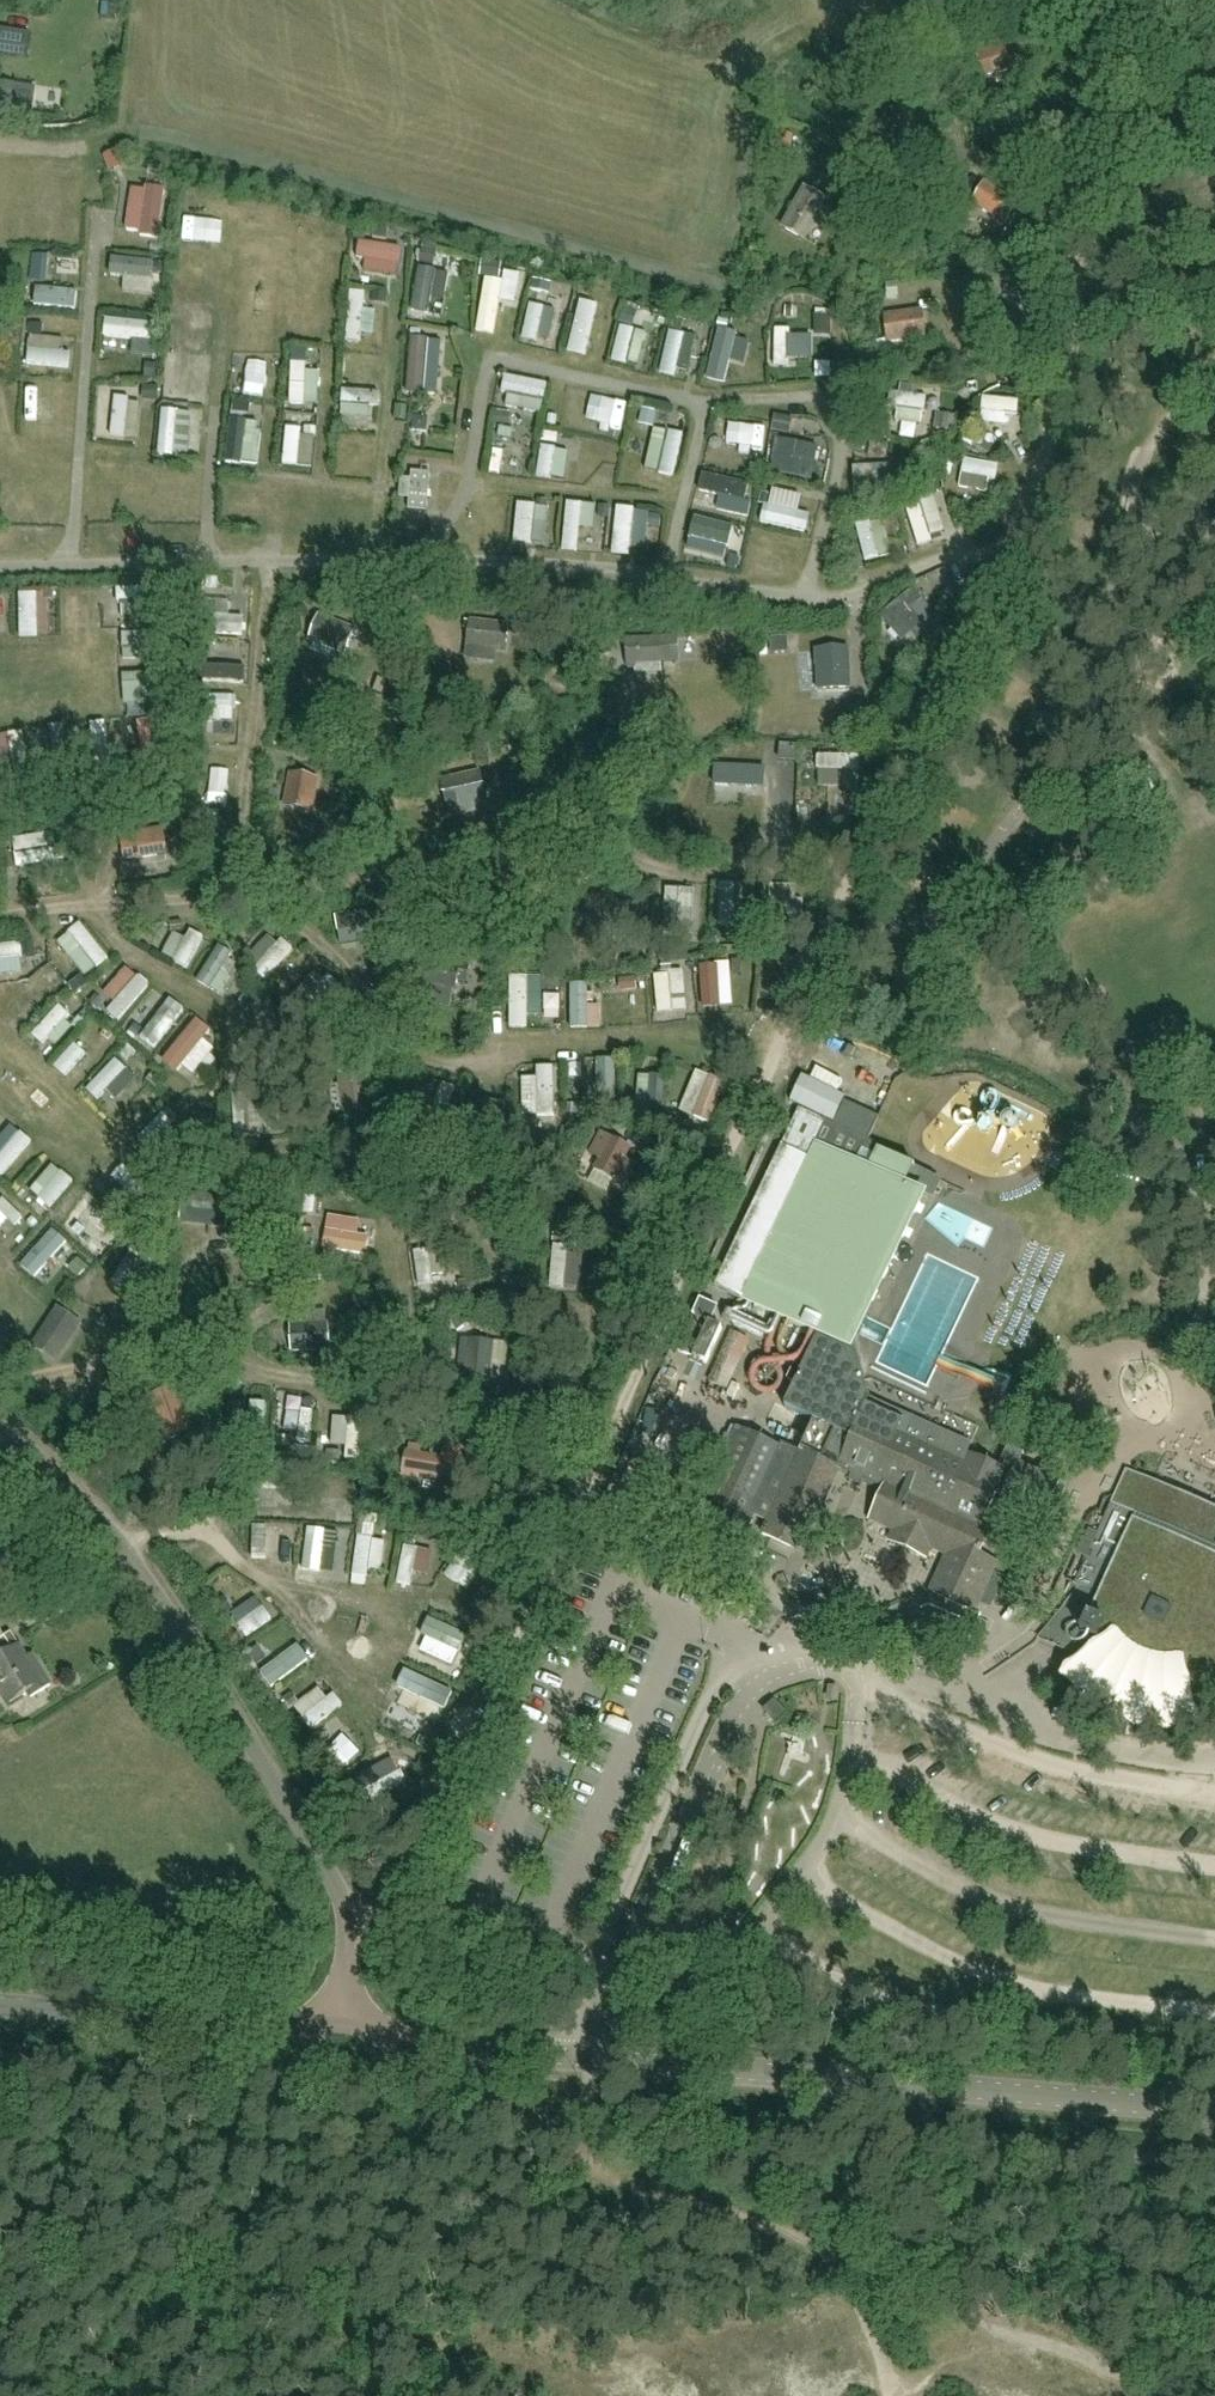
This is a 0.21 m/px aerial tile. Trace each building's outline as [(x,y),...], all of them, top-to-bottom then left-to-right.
[(27,60),(31,37),(0,31),(0,56),(27,60)] [(1029,69),(1023,45),(984,57),(990,80),(1029,69)] [(12,118),(17,85),(0,83),(0,117),(12,118)] [(167,184),(145,183),(141,231),(163,233),(167,184)] [(1012,226),(1025,204),(990,183),(977,205),(1012,226)] [(833,204),(810,191),(788,229),(811,242),(833,204)] [(1164,225),(1162,201),(1145,202),(1147,227),(1164,225)] [(386,241),(363,241),(363,257),(386,257),(386,241)] [(117,252),(114,271),(156,277),(159,259),(117,252)] [(423,302),(452,303),(454,269),(424,268),(423,302)] [(43,278),(41,305),(75,308),(77,281),(43,278)] [(484,284),(483,323),(502,324),(502,284),(484,284)] [(355,291),(353,341),(369,342),(370,291),(355,291)] [(542,343),(550,305),(534,302),(525,339),(542,343)] [(893,344),(931,340),(928,312),(890,315),(893,344)] [(108,317),(107,340),(164,342),(165,319),(108,317)] [(597,355),(606,326),(581,318),(572,348),(597,355)] [(616,362),(635,366),(643,330),(624,326),(616,362)] [(1178,342),(1187,354),(1205,341),(1196,329),(1178,342)] [(681,379),(690,335),(673,332),(665,376),(681,379)] [(782,334),(784,371),(796,370),(794,334),(782,334)] [(415,395),(444,396),(444,385),(436,385),(437,337),(417,336),(415,395)] [(258,340),(256,385),(271,385),(273,341),(258,340)] [(725,383),(749,387),(757,350),(732,345),(725,383)] [(75,368),(76,348),(31,347),(31,367),(75,368)] [(189,352),(188,393),(204,394),(205,353),(189,352)] [(170,393),(184,394),(188,355),(174,353),(170,393)] [(312,405),(313,361),(295,361),(295,404),(312,405)] [(1162,383),(1165,365),(1148,363),(1145,380),(1162,383)] [(506,392),(550,396),(552,379),(507,376),(506,392)] [(348,416),(374,417),(374,392),(349,391),(348,416)] [(118,395),(115,437),(129,438),(132,396),(118,395)] [(897,413),(936,415),(936,400),(897,398),(897,413)] [(991,420),(1028,425),(1030,411),(993,405),(991,420)] [(624,409),(602,406),(599,427),(586,424),(579,463),(614,469),(624,409)] [(165,451),(193,451),(194,410),(166,410),(165,451)] [(264,467),(265,421),(236,421),(235,466),(264,467)] [(729,421),(729,448),(764,448),(764,421),(729,421)] [(290,427),(289,468),(303,469),(305,427),(290,427)] [(660,428),(653,469),(683,474),(690,433),(660,428)] [(524,469),(528,442),(504,439),(501,466),(524,469)] [(545,446),(541,479),(572,483),(576,450),(545,446)] [(341,478),(354,481),(359,459),(346,456),(341,478)] [(780,474),(809,472),(809,457),(779,458),(780,474)] [(951,464),(948,481),(962,483),(965,466),(951,464)] [(969,490),(1002,498),(1008,474),(975,467),(969,490)] [(430,474),(412,473),(409,511),(427,512),(430,474)] [(707,503),(742,504),(742,477),(707,476),(707,503)] [(537,546),(538,502),(521,501),(520,545),(537,546)] [(568,501),(568,551),(584,551),(584,501),(568,501)] [(929,507),(915,511),(928,557),(942,553),(929,507)] [(813,531),(816,516),(772,510),(770,525),(813,531)] [(701,567),(707,528),(694,526),(688,565),(701,567)] [(871,569),(901,565),(898,545),(881,548),(878,527),(865,528),(871,569)] [(912,590),(880,617),(901,643),(921,626),(909,612),(922,602),(912,590)] [(253,612),(207,613),(208,640),(253,639),(253,612)] [(334,650),(345,654),(352,657),(363,630),(325,616),(310,652),(329,660),(334,650)] [(497,653),(508,654),(512,655),(516,625),(477,621),(473,650),(477,650),(476,659),(496,662),(497,653)] [(627,671),(635,671),(636,675),(662,674),(662,664),(667,664),(667,654),(674,654),(674,636),(633,640),(634,654),(627,654),(627,671)] [(815,668),(804,668),(805,690),(850,689),(849,651),(815,652),(815,668)] [(144,747),(158,747),(159,722),(144,722),(144,747)] [(824,754),(823,771),(864,772),(865,756),(824,754)] [(764,769),(714,766),(712,788),(763,791),(764,769)] [(319,780),(318,780),(289,772),(283,808),(314,813),(319,780)] [(479,772),(440,781),(447,811),(450,811),(450,816),(460,814),(459,808),(486,802),(479,772)] [(829,788),(852,787),(851,774),(828,775),(829,788)] [(164,827),(119,835),(124,862),(168,856),(164,827)] [(54,833),(13,840),(18,872),(60,865),(54,833)] [(1132,840),(1116,846),(1122,861),(1137,855),(1132,840)] [(672,889),(671,933),(699,934),(700,890),(672,889)] [(89,925),(78,932),(103,973),(115,966),(89,925)] [(192,972),(216,945),(198,930),(175,957),(192,972)] [(260,970),(274,985),(304,957),(290,942),(260,970)] [(29,958),(27,944),(0,948),(0,963),(29,958)] [(92,978),(102,971),(87,951),(77,958),(92,978)] [(226,952),(208,986),(228,997),(246,963),(226,952)] [(448,963),(423,959),(418,985),(456,991),(462,960),(448,957),(448,963)] [(710,1010),(739,1009),(736,964),(707,966),(710,1010)] [(633,973),(616,973),(619,1032),(636,1031),(633,973)] [(107,998),(116,1008),(143,983),(134,974),(107,998)] [(678,996),(691,995),(689,974),(676,975),(678,996)] [(677,1014),(675,975),(661,976),(663,1015),(677,1014)] [(142,980),(116,1018),(131,1028),(157,990),(142,980)] [(43,983),(21,1005),(28,1012),(50,990),(43,983)] [(979,984),(971,998),(995,1011),(1003,997),(979,984)] [(35,1019),(61,994),(55,987),(28,1013),(35,1019)] [(521,990),(523,1035),(536,1035),(534,989),(521,990)] [(582,1034),(580,995),(568,995),(570,1035),(582,1034)] [(174,1004),(150,1027),(164,1042),(188,1019),(174,1004)] [(38,1036),(51,1049),(80,1022),(66,1008),(38,1036)] [(200,1081),(221,1050),(211,1044),(217,1033),(200,1022),(174,1064),(200,1081)] [(61,1069),(77,1083),(97,1062),(81,1047),(61,1069)] [(623,1089),(622,1058),(593,1059),(595,1091),(623,1089)] [(107,1105),(134,1073),(122,1063),(95,1094),(107,1105)] [(332,1116),(344,1114),(344,1116),(370,1113),(364,1082),(370,1082),(368,1068),(359,1069),(360,1075),(338,1077),(340,1091),(328,1093),(332,1116)] [(559,1068),(544,1069),(544,1078),(528,1079),(530,1114),(562,1113),(559,1068)] [(705,1072),(689,1109),(719,1122),(735,1085),(705,1072)] [(646,1076),(646,1101),(670,1101),(670,1077),(646,1076)] [(252,1129),(251,1096),(240,1097),(241,1130),(252,1129)] [(794,1465),(782,1460),(757,1519),(770,1525),(765,1537),(794,1550),(803,1553),(808,1542),(837,1475),(838,1472),(850,1477),(849,1480),(861,1485),(862,1482),(873,1487),(876,1482),(885,1486),(881,1495),(869,1522),(895,1534),(893,1539),(910,1547),(908,1551),(923,1558),(929,1545),(952,1556),(939,1585),(942,1586),(946,1597),(945,1600),(970,1611),(988,1571),(975,1565),(990,1532),(990,1531),(990,1530),(991,1528),(991,1526),(991,1524),(990,1521),(990,1519),(989,1518),(987,1516),(986,1515),(995,1494),(984,1489),(994,1468),(970,1457),(962,1453),(967,1444),(952,1437),(871,1400),(869,1399),(854,1336),(921,1193),(930,1197),(938,1180),(939,1178),(879,1151),(881,1147),(826,1123),(799,1110),(715,1287),(742,1300),(820,1337),(806,1366),(797,1362),(788,1382),(796,1386),(785,1409),(813,1423),(800,1453),(794,1465)] [(600,1131),(589,1156),(598,1161),(593,1171),(626,1187),(637,1165),(628,1160),(632,1148),(600,1131)] [(59,1213),(82,1189),(61,1170),(39,1195),(59,1213)] [(237,1200),(183,1192),(179,1226),(227,1231),(229,1216),(236,1217),(237,1200)] [(36,1227),(15,1204),(0,1218),(0,1242),(9,1252),(36,1227)] [(933,1230),(993,1253),(1002,1230),(942,1207),(933,1230)] [(329,1249),(370,1253),(373,1222),(332,1218),(329,1249)] [(105,1257),(126,1236),(113,1222),(91,1242),(105,1257)] [(1005,1252),(1028,1258),(1037,1227),(1023,1223),(1018,1238),(1010,1236),(1005,1252)] [(434,1249),(420,1251),(425,1293),(440,1291),(434,1249)] [(560,1272),(562,1291),(587,1289),(586,1271),(560,1272)] [(704,1363),(707,1364),(722,1330),(711,1325),(717,1309),(701,1302),(700,1303),(678,1352),(692,1358),(704,1363)] [(57,1365),(81,1325),(57,1307),(32,1347),(57,1365)] [(314,1324),(314,1319),(289,1320),(291,1352),(331,1351),(329,1324),(314,1324)] [(739,1328),(715,1379),(733,1387),(757,1337),(739,1328)] [(787,1394),(782,1359),(795,1357),(791,1330),(770,1333),(773,1356),(755,1358),(760,1398),(787,1394)] [(466,1339),(463,1378),(492,1380),(496,1342),(466,1339)] [(177,1387),(149,1397),(164,1443),(194,1432),(177,1387)] [(319,1433),(320,1413),(307,1412),(306,1432),(319,1433)] [(352,1426),(354,1464),(368,1464),(366,1426),(352,1426)] [(747,1541),(757,1519),(782,1460),(785,1453),(737,1432),(699,1520),(747,1541)] [(410,1444),(409,1451),(407,1451),(402,1480),(418,1483),(419,1476),(462,1483),(466,1446),(445,1442),(442,1455),(421,1453),(422,1446),(410,1444)] [(984,1489),(995,1494),(1002,1497),(1001,1500),(1023,1510),(1021,1513),(1050,1526),(1060,1504),(1047,1499),(1058,1474),(1041,1466),(1038,1475),(1014,1465),(1020,1452),(1014,1450),(1004,1445),(994,1468),(984,1489)] [(271,1460),(254,1470),(276,1511),(294,1501),(271,1460)] [(1045,1633),(1078,1648),(1083,1636),(1097,1643),(1098,1640),(1196,1683),(1190,1697),(1211,1706),(1214,1708),(1214,1510),(1125,1469),(1117,1487),(1062,1612),(1045,1633)] [(370,1524),(359,1585),(380,1589),(389,1543),(380,1542),(383,1527),(370,1524)] [(335,1587),(338,1570),(345,1572),(352,1535),(328,1530),(317,1583),(335,1587)] [(470,1548),(451,1579),(470,1591),(490,1560),(470,1548)] [(411,1552),(406,1593),(418,1594),(423,1553),(411,1552)] [(426,1576),(437,1577),(440,1555),(429,1554),(426,1576)] [(40,1564),(28,1574),(41,1589),(53,1579),(40,1564)] [(732,1622),(739,1601),(726,1597),(720,1618),(732,1622)] [(247,1612),(262,1638),(280,1627),(265,1602),(247,1612)] [(469,1633),(474,1620),(447,1608),(442,1622),(469,1633)] [(32,1699),(52,1686),(53,1686),(34,1655),(28,1659),(21,1647),(20,1648),(12,1635),(0,1642),(0,1687),(11,1704),(26,1694),(30,1700),(32,1699)] [(282,1689),(318,1676),(311,1655),(275,1669),(282,1689)] [(411,1692),(429,1698),(440,1667),(423,1661),(411,1692)] [(306,1708),(322,1737),(349,1723),(334,1693),(306,1708)] [(775,1703),(766,1713),(776,1722),(785,1712),(775,1703)]
